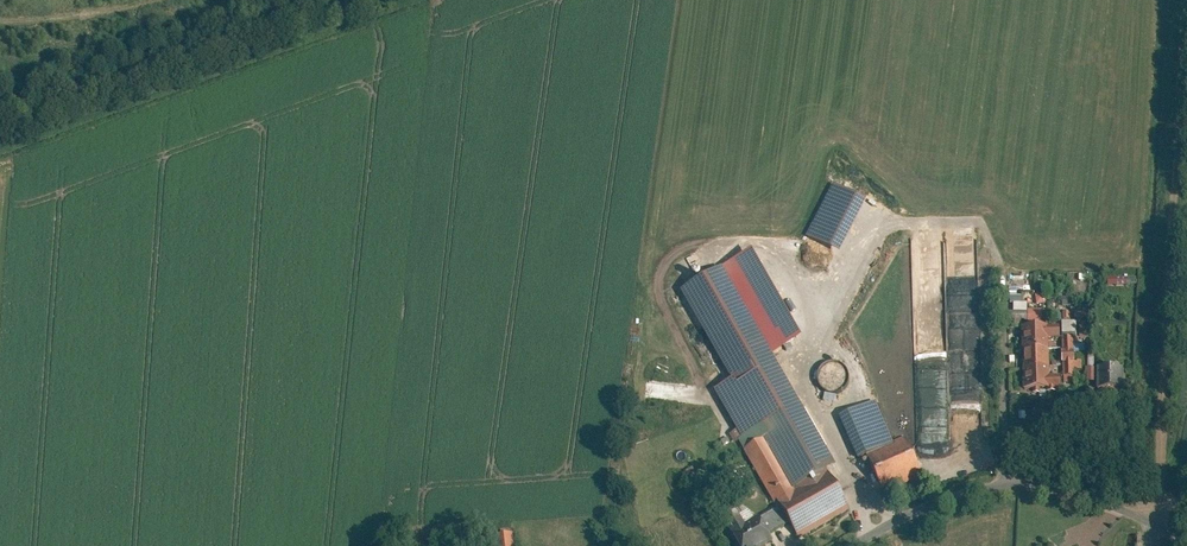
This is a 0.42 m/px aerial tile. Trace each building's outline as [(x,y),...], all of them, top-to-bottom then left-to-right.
[(872,200),(837,184),(812,236),(846,252),(872,200)] [(972,239),(948,237),(946,274),(945,292),(960,293),(960,283),(973,284),(973,274),(970,274),(970,268),(972,239)] [(1119,254),(1119,266),(1140,266),(1140,255),(1119,254)] [(738,380),(720,391),(802,537),(852,509),(829,468),(837,463),(727,268),(687,290),(738,380)] [(1015,303),(1015,311),(1029,311),(1029,303),(1015,303)] [(1044,325),(1043,308),(1029,309),(1030,322),(1034,322),(1035,326),(1044,325)] [(1060,327),(1024,326),(1023,387),(1059,388),(1060,377),(1048,376),(1049,338),(1059,338),(1060,327)] [(848,377),(849,372),(848,367),(846,364),(845,362),(840,359),(838,358),(834,358),(828,360),(826,361),(824,363),(823,365),(821,368),(820,371),(820,374),(821,377),(822,380),(825,383),(828,385),(830,386),(833,387),(836,387),(839,386),(841,385),(845,382),(847,380),(848,377)] [(1096,365),(1095,388),(1121,388),(1121,366),(1096,365)] [(908,434),(895,439),(878,400),(842,416),(860,458),(871,453),(884,483),(922,467),(908,434)] [(739,431),(731,435),(735,442),(743,437),(739,431)] [(727,513),(746,545),(758,545),(780,533),(768,511),(752,521),(743,504),(727,513)] [(515,533),(496,535),(497,545),(516,545),(515,533)]
